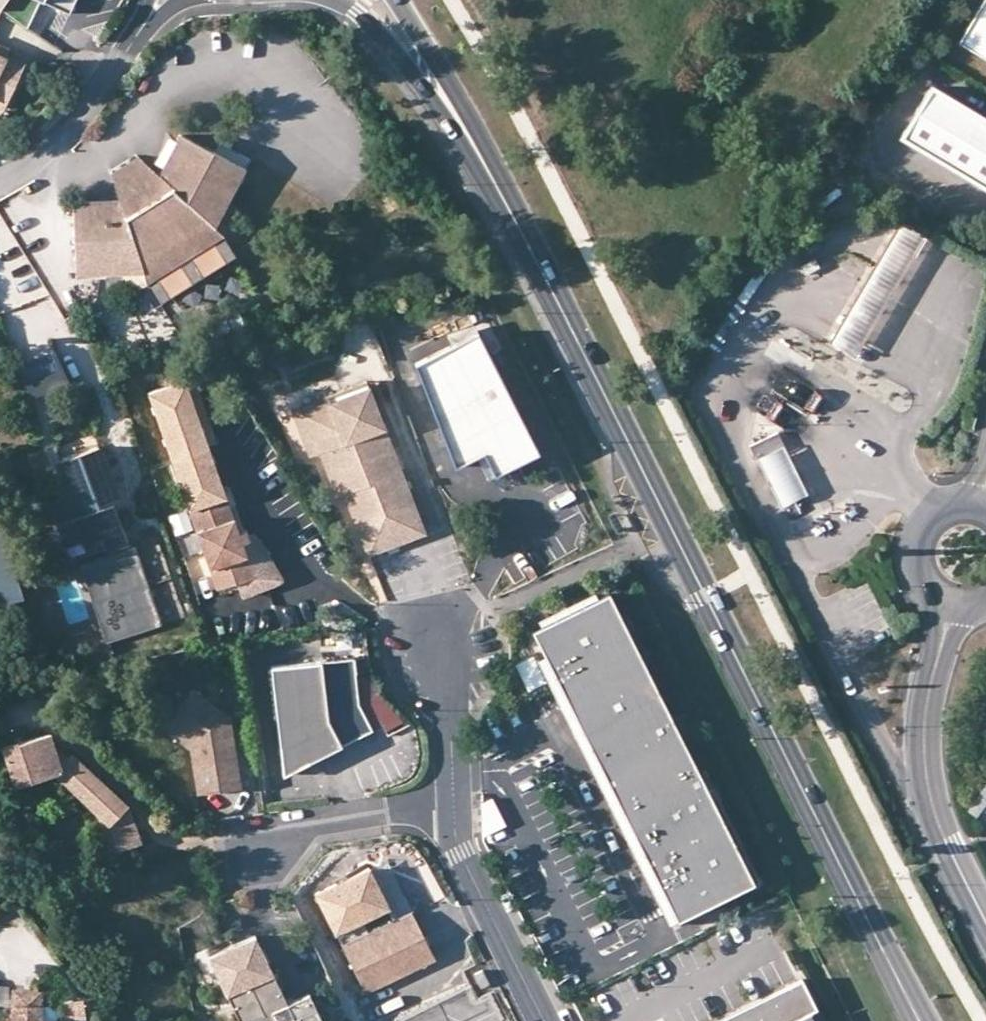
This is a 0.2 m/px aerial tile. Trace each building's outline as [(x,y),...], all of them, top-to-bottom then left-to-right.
[(66,14),(73,0),(36,0),(66,14)] [(959,41),(985,57),(985,0),(983,0),(959,41)] [(1,109),(23,64),(3,56),(0,64),(0,108),(1,109)] [(932,86),(902,135),(985,185),(985,118),(932,86)] [(160,176),(120,200),(118,202),(73,203),(76,262),(99,262),(99,277),(144,274),(141,263),(208,221),(216,229),(247,170),(181,136),(160,176)] [(110,175),(120,200),(160,176),(139,157),(110,175)] [(225,237),(216,229),(208,221),(141,263),(144,274),(148,285),(225,237)] [(826,342),(852,357),(922,237),(896,222),(826,342)] [(817,268),(812,259),(798,267),(803,275),(806,274),(817,268)] [(76,278),(99,277),(99,262),(76,262),(76,278)] [(41,319),(55,315),(49,295),(1,309),(14,351),(47,341),(41,319)] [(478,330),(414,361),(454,465),(483,450),(494,472),(538,451),(478,330)] [(191,374),(185,376),(206,436),(212,434),(191,374)] [(183,489),(220,476),(206,436),(185,376),(148,389),(183,489)] [(368,379),(354,385),(356,391),(370,385),(368,379)] [(356,391),(354,385),(303,404),(321,451),(338,494),(345,491),(369,553),(387,546),(384,540),(423,525),(370,385),(356,391)] [(312,455),(321,451),(303,404),(294,407),(312,455)] [(754,460),(782,446),(776,433),(748,446),(754,460)] [(806,494),(782,446),(754,460),(778,508),(806,494)] [(98,532),(120,525),(112,504),(119,502),(99,447),(63,459),(74,491),(48,500),(61,541),(80,534),(81,538),(98,532)] [(220,476),(183,489),(185,494),(200,488),(204,500),(226,493),(220,476)] [(185,494),(189,506),(204,500),(200,488),(185,494)] [(217,585),(237,578),(254,572),(238,528),(236,522),(233,513),(226,493),(204,500),(189,506),(193,516),(217,585)] [(238,511),(233,513),(236,522),(241,520),(238,511)] [(219,591),(217,585),(193,516),(172,524),(198,598),(219,591)] [(126,541),(120,525),(98,532),(104,549),(126,541)] [(246,525),(238,528),(254,572),(237,578),(242,592),(284,577),(260,538),(249,534),(246,525)] [(426,531),(423,525),(384,540),(387,546),(426,531)] [(0,531),(0,608),(24,601),(3,531),(0,531)] [(162,624),(133,546),(80,566),(108,644),(162,624)] [(753,886),(607,593),(531,631),(677,924),(753,886)] [(549,683),(535,656),(517,665),(531,692),(549,683)] [(354,659),(272,669),(283,776),(373,732),(359,705),(357,682),(354,659)] [(357,682),(359,705),(373,732),(382,727),(385,733),(402,725),(375,697),(368,680),(357,682)] [(229,715),(193,689),(167,723),(190,739),(198,794),(240,787),(229,715)] [(51,735),(3,750),(15,788),(55,775),(98,815),(112,855),(142,845),(129,807),(72,755),(68,760),(55,749),(51,735)] [(369,870),(316,896),(366,996),(436,962),(412,915),(396,923),(369,870)] [(210,959),(239,1020),(320,1020),(308,995),(287,1005),(256,938),(210,959)] [(482,973),(473,978),(480,992),(488,987),(482,973)] [(795,986),(724,1020),(798,1020),(810,1016),(795,986)] [(37,1020),(38,989),(11,989),(10,1020),(2,1020),(37,1020)] [(83,996),(63,999),(66,1020),(85,1020),(83,996)]
